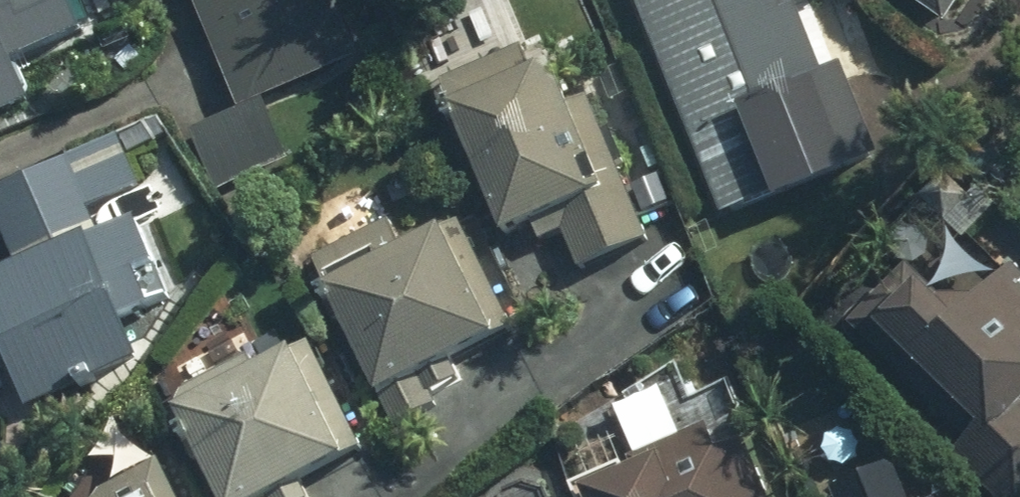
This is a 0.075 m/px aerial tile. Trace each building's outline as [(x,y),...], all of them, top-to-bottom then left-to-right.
[(56,100),(36,51),(102,25),(92,0),(0,0),(0,122),(56,100)] [(252,106),(375,56),(352,0),(208,0),(252,106)] [(729,213),(870,158),(808,0),(646,0),(729,213)] [(962,19),(973,0),(932,0),(962,19)] [(465,102),(518,228),(566,208),(589,263),(664,233),(607,96),(589,103),(571,58),(465,102)] [(136,136),(0,189),(0,203),(25,267),(0,277),(0,348),(16,342),(41,405),(161,358),(99,203),(154,181),(136,136)] [(524,325),(471,217),(346,278),(399,386),(524,325)] [(870,317),(991,426),(960,461),(1001,496),(1019,496),(1019,271),(1018,269),(978,314),(920,262),(870,317)] [(319,341),(191,404),(237,496),(267,496),(371,446),(319,341)] [(737,442),(728,418),(600,471),(610,496),(791,496),(763,431),(737,442)] [(172,458),(94,496),(192,496),(172,458)] [(908,465),(852,490),(854,496),(923,496),(908,465)]
